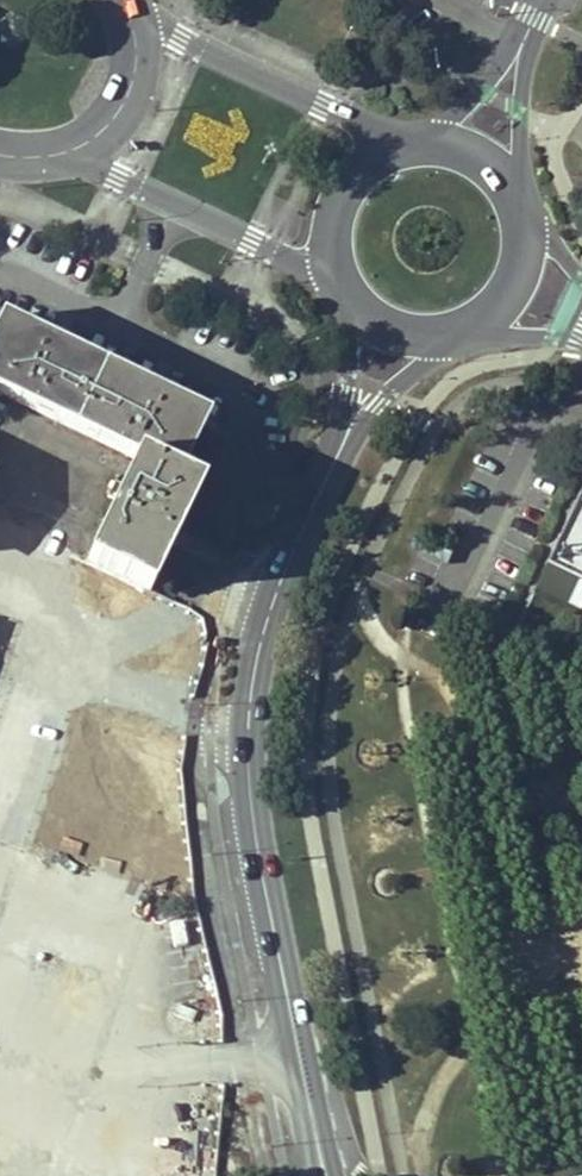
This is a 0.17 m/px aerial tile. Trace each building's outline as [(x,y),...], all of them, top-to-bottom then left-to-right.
[(137,458),(169,473),(196,416),(141,391),(143,387),(60,348),(57,352),(5,326),(0,336),(0,384),(3,386),(0,393),(137,458)] [(193,484),(169,473),(137,458),(128,478),(184,505),(193,484)] [(144,589),(184,505),(128,478),(86,562),(144,589)] [(542,590),(581,508),(581,493),(537,587),(542,590)] [(542,590),(581,609),(581,508),(542,590)] [(144,589),(86,562),(9,525),(0,545),(0,666),(118,697),(145,637),(132,630),(148,591),(144,589)] [(62,740),(30,732),(20,770),(52,778),(47,794),(85,804),(82,812),(129,824),(142,771),(59,750),(62,740)] [(178,1002),(171,1018),(190,1027),(198,1011),(178,1002)] [(3,1146),(5,1138),(0,1136),(0,1175),(103,1175),(3,1146)]
